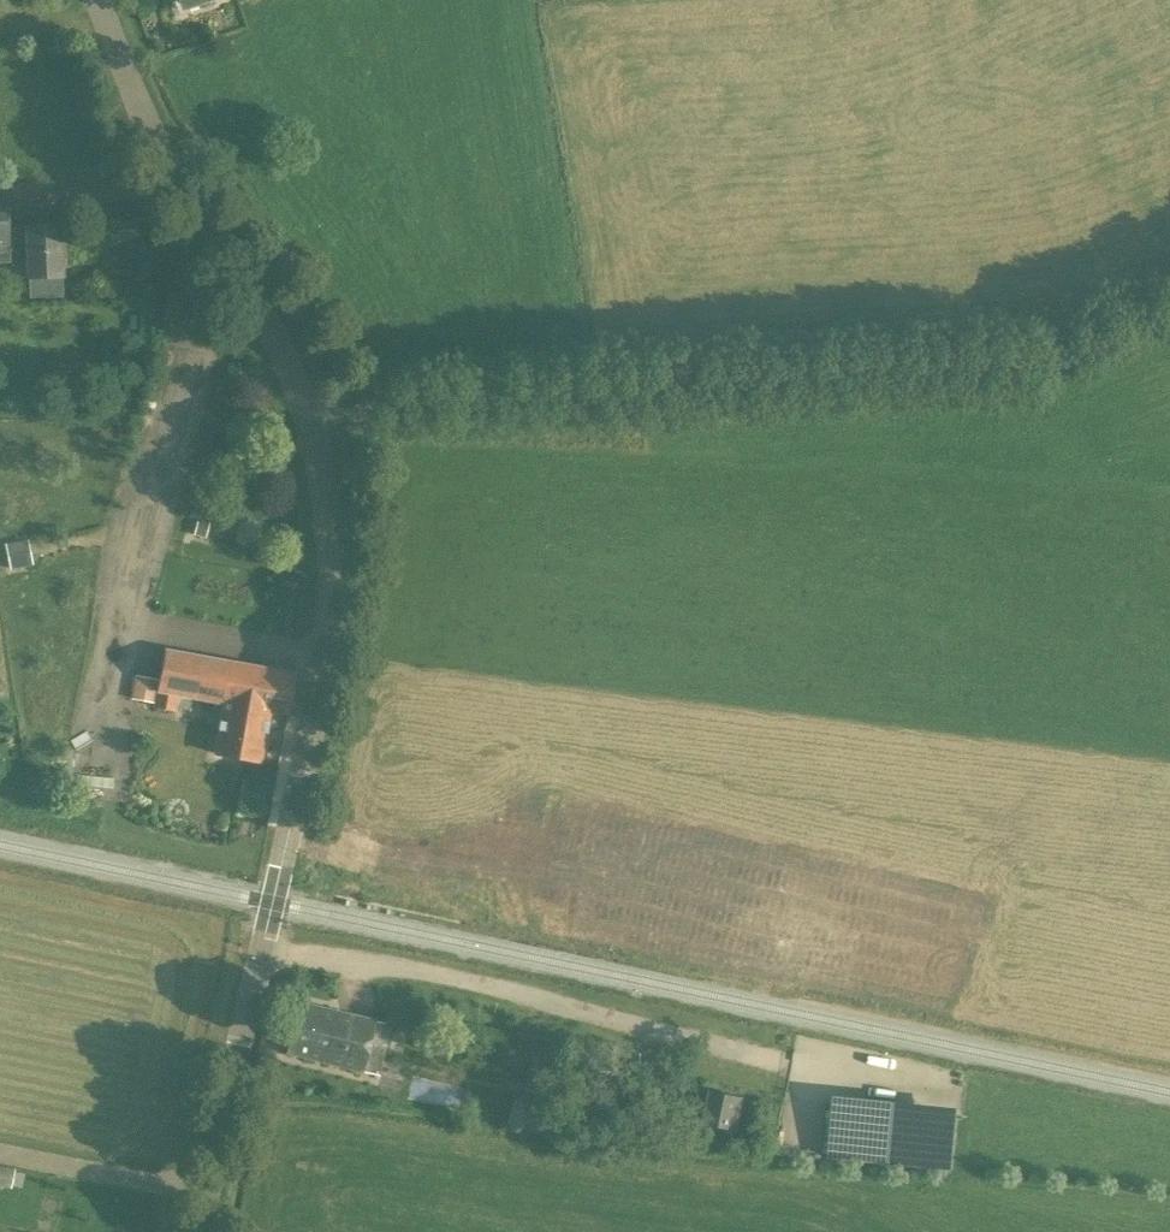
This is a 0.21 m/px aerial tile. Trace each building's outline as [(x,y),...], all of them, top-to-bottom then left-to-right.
[(210,0),(178,0),(181,10),(210,0)] [(9,229),(8,198),(0,198),(0,257),(9,257),(9,250),(9,229)] [(62,297),(62,277),(63,277),(61,227),(9,229),(9,250),(28,250),(29,278),(30,278),(30,288),(42,298),(62,297)] [(14,569),(36,565),(32,538),(9,542),(14,569)] [(288,715),(295,674),(165,650),(155,708),(175,712),(178,696),(223,704),(223,703),(270,712),(288,715)] [(223,703),(223,704),(214,753),(261,762),(270,712),(223,703)] [(392,1025),(376,1021),(299,1002),(287,1053),(380,1075),(392,1025)] [(735,1130),(742,1098),(711,1092),(705,1123),(735,1130)] [(957,1118),(833,1105),(828,1157),(952,1169),(957,1118)]
